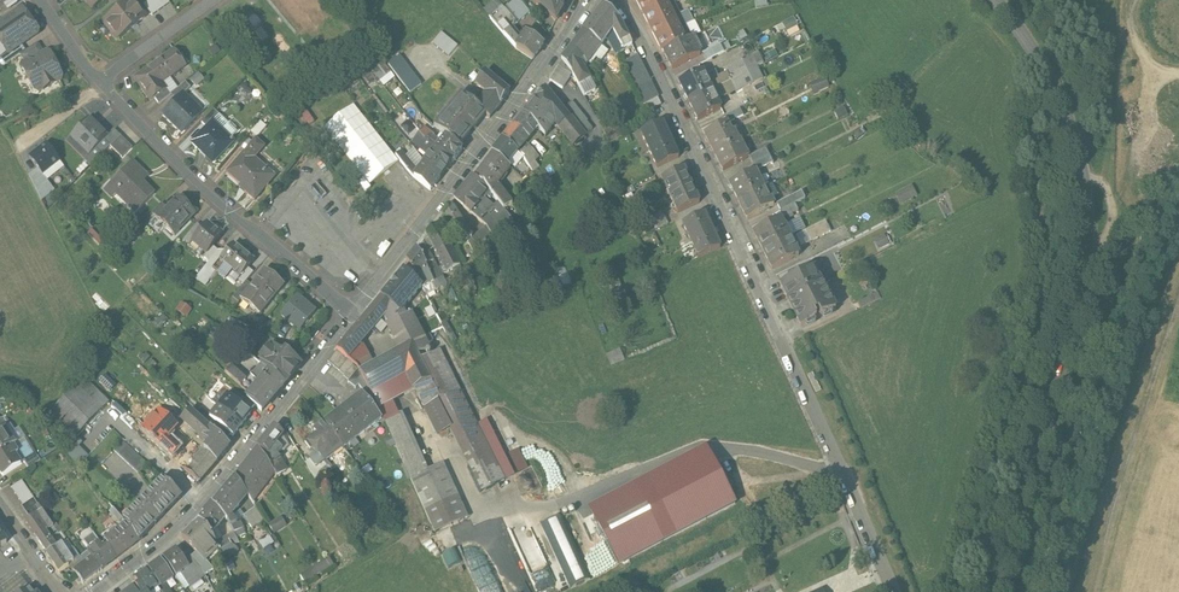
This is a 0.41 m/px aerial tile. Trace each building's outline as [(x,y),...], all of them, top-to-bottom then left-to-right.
[(92,8),(103,0),(86,0),(92,8)] [(132,0),(103,23),(117,40),(146,17),(132,0)] [(144,4),(152,16),(170,3),(167,0),(150,0),(144,4)] [(518,24),(530,13),(519,0),(515,0),(505,9),(518,24)] [(533,1),(556,22),(562,9),(562,2),(563,0),(534,0),(533,1)] [(672,0),(647,0),(639,4),(645,16),(673,2),(672,0)] [(679,14),(673,2),(645,16),(651,28),(679,14)] [(603,6),(583,33),(596,42),(590,50),(586,57),(590,60),(613,30),(623,50),(632,45),(620,21),(603,6)] [(491,20),(504,34),(509,30),(510,31),(518,24),(505,9),(491,20)] [(38,34),(39,30),(37,27),(33,26),(22,10),(0,24),(0,42),(8,53),(8,54),(21,45),(38,34)] [(223,14),(218,18),(223,25),(228,21),(223,14)] [(685,27),(679,14),(651,28),(657,41),(685,27)] [(691,39),(685,27),(657,41),(664,53),(691,39)] [(504,34),(516,49),(520,42),(510,31),(509,30),(504,34)] [(441,32),(431,42),(446,57),(456,47),(441,32)] [(596,42),(583,33),(570,50),(583,60),(586,57),(590,50),(596,42)] [(520,42),(516,49),(533,60),(542,45),(526,34),(520,42)] [(700,56),(691,39),(664,53),(672,70),(700,56)] [(25,63),(28,61),(34,63),(39,60),(41,55),(44,53),(38,43),(25,51),(20,55),(25,63)] [(20,55),(25,51),(21,45),(8,54),(8,53),(1,58),(5,65),(20,55)] [(719,46),(703,54),(706,61),(723,53),(719,46)] [(174,50),(158,62),(169,78),(185,66),(174,50)] [(570,50),(562,61),(572,74),(579,87),(591,81),(581,63),(583,60),(570,50)] [(43,90),(45,85),(50,82),(56,84),(60,81),(62,76),(60,71),(55,70),(52,64),(54,59),(51,54),(46,52),(44,53),(41,55),(39,60),(34,63),(28,61),(25,63),(24,63),(22,68),(24,73),(29,75),(32,81),(31,86),(33,91),(38,93),(43,90)] [(751,56),(757,68),(763,64),(757,53),(751,56)] [(399,56),(388,64),(410,93),(421,85),(399,56)] [(644,104),(645,104),(649,113),(662,106),(638,56),(623,64),(644,104)] [(725,69),(726,73),(730,81),(757,68),(751,56),(725,69)] [(158,62),(134,78),(150,101),(154,98),(166,90),(161,83),(169,78),(158,62)] [(757,68),(730,81),(736,93),(763,79),(757,68)] [(191,79),(196,85),(205,78),(200,72),(191,79)] [(730,81),(726,73),(707,83),(702,72),(679,84),(688,102),(712,91),(730,81)] [(476,106),(490,117),(510,93),(485,73),(476,84),(486,93),(476,106)] [(824,79),(814,84),(817,92),(828,88),(824,79)] [(185,83),(172,94),(177,99),(183,94),(184,95),(190,88),(185,83)] [(524,113),(538,128),(545,136),(552,130),(545,122),(548,119),(547,118),(549,117),(559,128),(560,127),(569,119),(545,89),(524,113)] [(166,90),(154,98),(159,105),(170,95),(166,90)] [(721,109),(712,91),(688,102),(698,121),(721,109)] [(184,95),(183,94),(177,99),(162,115),(181,133),(202,112),(184,95)] [(446,136),(458,147),(485,115),(460,94),(460,95),(462,97),(437,128),(434,126),(446,136)] [(725,116),(729,124),(744,117),(740,109),(725,116)] [(201,124),(206,129),(211,123),(212,124),(219,117),(213,111),(201,124)] [(515,150),(517,152),(538,128),(524,113),(502,139),(515,150)] [(569,119),(560,127),(572,143),(592,130),(578,113),(570,120),(569,119)] [(103,140),(107,136),(88,118),(70,137),(89,155),(103,140)] [(260,121),(251,132),(257,138),(267,127),(260,121)] [(206,129),(191,145),(200,153),(201,152),(213,163),(234,142),(232,140),(231,141),(212,124),(211,123),(206,129)] [(641,134),(657,169),(679,158),(672,143),(671,144),(669,140),(670,139),(663,124),(641,134)] [(735,144),(726,125),(705,136),(714,154),(735,144)] [(433,148),(435,150),(439,144),(438,142),(433,137),(427,131),(429,129),(425,126),(420,132),(433,148)] [(103,140),(110,146),(120,135),(114,129),(107,136),(103,140)] [(410,140),(430,156),(435,150),(433,148),(426,142),(419,133),(414,139),(412,138),(410,140)] [(120,135),(110,146),(122,158),(132,147),(120,135)] [(439,144),(435,150),(452,163),(462,150),(458,147),(446,136),(439,144)] [(493,153),(506,164),(517,152),(515,150),(502,139),(492,152),(493,153)] [(244,191),(254,200),(275,177),(254,159),(264,147),(256,140),(227,173),(246,190),(244,191)] [(738,142),(735,144),(714,154),(723,171),(747,160),(738,142)] [(46,143),(28,157),(37,168),(41,173),(59,160),(46,143)] [(520,155),(522,157),(529,167),(538,156),(528,145),(520,155)] [(766,149),(749,157),(753,165),(770,156),(766,149)] [(430,156),(425,163),(442,176),(452,163),(435,150),(430,156)] [(474,178),(482,185),(483,183),(492,196),(503,210),(511,204),(498,185),(510,168),(506,164),(493,153),(474,178)] [(407,170),(414,177),(417,173),(405,156),(402,158),(404,160),(401,162),(407,170)] [(770,156),(753,165),(757,172),(774,164),(770,156)] [(116,195),(135,213),(154,194),(139,180),(145,173),(132,161),(113,180),(122,188),(116,195)] [(417,173),(414,177),(430,190),(440,178),(423,165),(422,165),(423,166),(417,173)] [(41,173),(37,168),(29,175),(36,188),(46,180),(41,173)] [(683,169),(662,179),(678,213),(699,203),(692,188),(691,189),(689,184),(690,184),(683,169)] [(738,202),(765,188),(757,172),(754,174),(754,173),(730,185),(738,202)] [(474,178),(472,176),(455,199),(464,207),(482,185),(474,178)] [(483,183),(482,185),(464,207),(486,226),(495,220),(477,204),(485,194),(490,198),(492,196),(483,183)] [(902,203),(918,194),(912,184),(897,192),(902,203)] [(774,207),(765,188),(738,202),(748,220),(774,207)] [(777,204),(781,211),(795,204),(805,199),(802,192),(777,204)] [(175,235),(174,234),(189,218),(190,219),(191,218),(190,217),(194,214),(195,215),(195,214),(178,197),(166,209),(157,219),(160,216),(167,223),(164,226),(174,236),(175,235)] [(152,214),(157,219),(166,209),(161,204),(152,214)] [(795,204),(781,211),(785,219),(799,212),(795,204)] [(450,205),(443,213),(452,228),(462,221),(455,209),(450,205)] [(666,212),(652,215),(655,227),(669,224),(666,212)] [(506,213),(495,220),(486,226),(494,240),(497,238),(495,235),(514,223),(506,213)] [(711,228),(704,214),(682,224),(698,259),(720,249),(713,234),(712,234),(710,229),(711,228)] [(789,238),(780,220),(754,233),(763,251),(789,238)] [(472,237),(462,221),(452,228),(462,244),(466,242),(472,237)] [(819,223),(806,230),(811,241),(824,234),(819,223)] [(192,243),(191,242),(202,229),(196,224),(183,241),(189,246),(192,243)] [(192,243),(206,255),(223,234),(216,228),(215,230),(207,224),(202,229),(191,242),(192,243)] [(430,238),(438,253),(450,247),(437,225),(427,234),(430,238)] [(887,234),(876,239),(880,246),(890,241),(887,234)] [(475,243),(472,237),(466,242),(471,249),(474,246),(473,244),(475,243)] [(799,257),(789,238),(763,251),(773,270),(799,257)] [(418,250),(425,264),(429,273),(437,270),(433,265),(435,264),(423,243),(418,250)] [(238,280),(248,268),(255,260),(244,252),(244,253),(233,244),(219,261),(230,271),(228,273),(229,274),(228,276),(236,283),(238,280)] [(450,247),(438,253),(435,254),(437,256),(439,255),(448,272),(460,266),(452,251),(454,249),(452,246),(450,247)] [(209,262),(218,252),(213,247),(204,258),(209,262)] [(409,265),(416,276),(421,269),(425,264),(418,250),(417,247),(407,260),(409,265)] [(220,267),(212,260),(198,276),(207,282),(220,267)] [(404,271),(421,287),(422,287),(416,276),(409,265),(404,271)] [(813,265),(779,282),(787,300),(822,283),(813,265)] [(238,280),(244,284),(246,282),(253,273),(248,268),(238,280)] [(432,290),(421,269),(416,276),(422,287),(425,293),(432,290)] [(437,270),(429,273),(434,282),(440,279),(441,281),(444,280),(438,269),(437,270)] [(252,287),(241,300),(260,315),(285,286),(266,270),(251,287),(252,287)] [(382,297),(392,306),(399,319),(406,316),(402,309),(421,287),(404,271),(397,279),(397,278),(391,286),(382,297)] [(238,304),(241,300),(252,287),(251,287),(246,282),(244,284),(232,298),(238,304)] [(822,283),(787,300),(801,327),(816,319),(814,315),(818,313),(820,317),(835,309),(822,283)] [(861,307),(881,297),(878,291),(858,302),(861,307)] [(297,296),(282,316),(300,331),(316,312),(297,296)] [(357,326),(369,335),(384,317),(392,306),(382,297),(357,326)] [(374,365),(362,344),(349,359),(355,365),(360,370),(371,393),(381,415),(383,422),(398,415),(393,401),(413,390),(423,408),(436,401),(482,492),(504,481),(440,350),(420,360),(418,355),(429,349),(426,344),(423,338),(411,314),(406,316),(399,319),(392,306),(384,317),(396,336),(394,337),(401,350),(374,365)] [(351,332),(363,342),(369,335),(357,326),(351,332)] [(349,359),(362,344),(363,342),(351,332),(337,350),(343,354),(349,359)] [(423,338),(426,344),(433,341),(429,335),(423,338)] [(270,371),(271,370),(286,383),(300,364),(290,356),(289,358),(283,353),(282,355),(272,347),(259,362),(261,364),(270,371)] [(619,349),(608,354),(612,364),(624,359),(619,349)] [(334,366),(343,354),(337,350),(328,361),(334,366)] [(348,359),(343,354),(334,366),(339,370),(348,359)] [(354,364),(348,359),(339,370),(339,371),(344,375),(353,365),(354,364)] [(252,375),(275,395),(286,383),(271,370),(270,371),(261,364),(252,375)] [(239,385),(244,380),(237,373),(238,372),(230,365),(225,372),(232,378),(239,385)] [(358,369),(353,365),(344,375),(344,376),(349,381),(358,369)] [(369,389),(358,369),(349,381),(348,382),(356,389),(358,385),(364,393),(369,389)] [(244,380),(246,382),(252,375),(251,374),(246,379),(238,372),(237,373),(244,380)] [(249,394),(246,398),(262,411),(275,395),(252,375),(246,382),(244,380),(239,385),(249,394)] [(45,418),(71,443),(76,438),(103,411),(77,385),(45,418)] [(324,423),(343,448),(381,419),(362,394),(324,423)] [(219,407),(241,425),(250,414),(228,396),(219,407)] [(211,418),(233,435),(241,425),(219,407),(211,418)] [(203,439),(210,428),(192,410),(183,420),(203,439)] [(410,478),(424,472),(398,415),(383,422),(410,478)] [(184,469),(199,482),(218,461),(205,450),(194,462),(169,438),(178,427),(167,417),(149,436),(184,469)] [(327,460),(343,448),(324,423),(314,431),(317,434),(305,443),(310,449),(312,448),(317,454),(327,467),(330,464),(327,460)] [(271,466),(279,459),(280,459),(277,456),(282,450),(275,444),(283,435),(275,427),(258,447),(267,454),(264,457),(271,466)] [(205,450),(218,461),(230,447),(210,428),(203,439),(210,445),(205,450)] [(0,430),(0,454),(12,446),(16,444),(9,434),(6,436),(1,429),(0,430)] [(68,457),(78,447),(81,443),(76,438),(71,443),(64,451),(68,457)] [(113,449),(139,473),(148,463),(122,440),(113,449)] [(0,454),(0,472),(2,475),(20,464),(14,455),(17,453),(12,446),(0,454)] [(88,457),(78,447),(68,457),(77,467),(88,457)] [(253,503),(276,475),(271,466),(264,457),(258,447),(235,477),(253,503)] [(328,469),(327,467),(317,454),(305,463),(314,479),(328,469)] [(271,466),(276,475),(277,477),(286,471),(279,459),(271,466)] [(596,523),(619,566),(735,505),(713,462),(596,523)] [(410,478),(425,511),(458,497),(443,464),(424,472),(410,478)] [(123,519),(127,524),(138,539),(181,495),(163,478),(123,519)] [(11,486),(22,504),(33,497),(21,479),(11,486)] [(225,490),(237,503),(243,499),(231,482),(225,490)] [(213,503),(225,517),(225,518),(227,520),(230,526),(237,523),(231,515),(239,506),(237,503),(225,490),(213,503)] [(33,497),(22,504),(20,505),(25,512),(33,506),(37,503),(33,497)] [(468,520),(458,497),(425,511),(435,535),(468,520)] [(204,514),(216,527),(225,518),(225,517),(213,503),(211,501),(202,512),(204,514)] [(37,512),(33,506),(25,512),(29,518),(25,520),(36,536),(44,530),(49,528),(54,525),(50,519),(48,520),(40,509),(37,512)] [(207,528),(210,533),(216,527),(204,514),(199,519),(207,528)] [(539,524),(569,587),(587,579),(558,516),(539,524)] [(278,520),(283,528),(286,526),(281,518),(278,520)] [(207,528),(199,519),(182,537),(197,554),(202,560),(203,559),(209,554),(211,556),(219,550),(216,543),(211,534),(210,533),(207,528)] [(110,533),(114,537),(121,532),(112,520),(109,522),(112,525),(110,527),(113,531),(110,533)] [(283,528),(278,520),(269,526),(274,534),(283,528)] [(237,523),(230,526),(234,534),(240,531),(241,533),(245,532),(239,522),(237,523)] [(49,528),(44,530),(49,537),(56,533),(55,531),(52,532),(49,528)] [(49,537),(44,530),(36,536),(47,552),(55,546),(49,537)] [(93,532),(82,540),(88,548),(90,549),(88,551),(94,560),(101,568),(116,557),(110,549),(107,551),(100,541),(93,532)] [(110,533),(100,541),(107,551),(110,549),(116,557),(132,546),(126,537),(118,543),(114,537),(110,533)] [(227,537),(216,543),(219,550),(220,552),(232,545),(227,537)] [(264,549),(275,543),(271,537),(261,542),(264,549)] [(59,543),(55,546),(47,552),(60,571),(68,565),(67,564),(72,561),(59,543)] [(445,552),(448,566),(461,562),(458,548),(445,552)] [(163,560),(176,577),(189,568),(176,551),(163,560)] [(202,560),(197,554),(192,558),(195,560),(201,569),(207,564),(203,559),(202,560)] [(316,567),(320,573),(333,565),(329,559),(316,567)] [(148,569),(160,587),(165,584),(173,578),(161,561),(148,569)] [(83,568),(76,573),(82,582),(99,570),(92,562),(83,568)] [(76,573),(83,568),(80,564),(73,569),(76,573)] [(139,585),(144,591),(161,591),(159,588),(160,587),(148,569),(135,579),(139,585)] [(304,583),(316,575),(313,569),(300,577),(304,583)] [(27,584),(18,572),(0,585),(0,591),(16,591),(27,584)]
